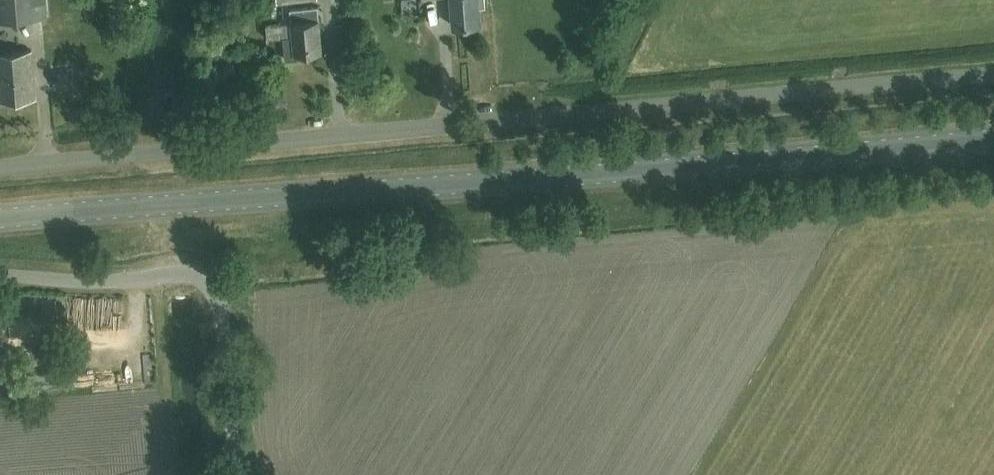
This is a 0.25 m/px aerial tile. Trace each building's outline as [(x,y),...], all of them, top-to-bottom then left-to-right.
[(33,16),(31,0),(0,0),(0,19),(33,16)] [(478,23),(477,6),(484,6),(484,0),(452,0),(454,25),(478,23)] [(317,4),(289,7),(292,35),(283,36),(285,58),(299,56),(298,52),(322,50),(317,4)] [(35,97),(31,48),(0,51),(0,99),(35,97)] [(55,86),(71,84),(70,72),(54,73),(55,86)]
